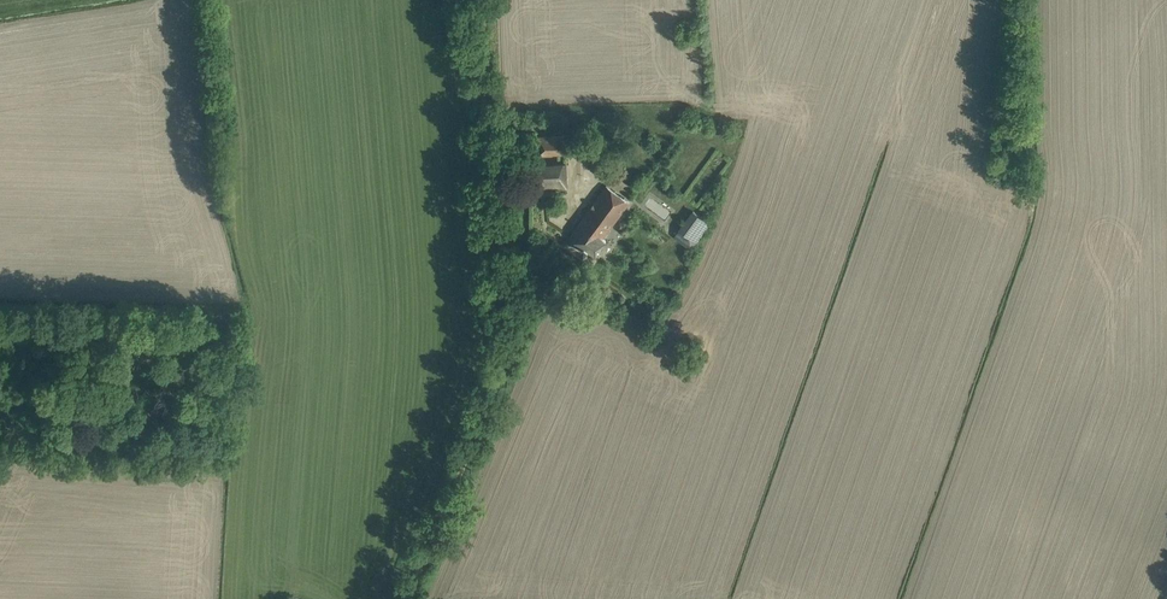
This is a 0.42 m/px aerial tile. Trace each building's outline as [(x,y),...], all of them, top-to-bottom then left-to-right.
[(564,155),(564,137),(537,137),(538,155),(564,155)] [(591,159),(590,169),(600,171),(601,161),(599,160),(600,156),(595,155),(595,160),(591,159)] [(564,186),(564,177),(552,177),(551,166),(529,166),(529,189),(530,189),(564,186)] [(627,202),(603,186),(570,236),(584,246),(582,247),(581,251),(584,253),(588,251),(589,249),(596,254),(605,240),(603,239),(627,202)] [(710,222),(693,211),(674,237),(691,249),(710,222)]
